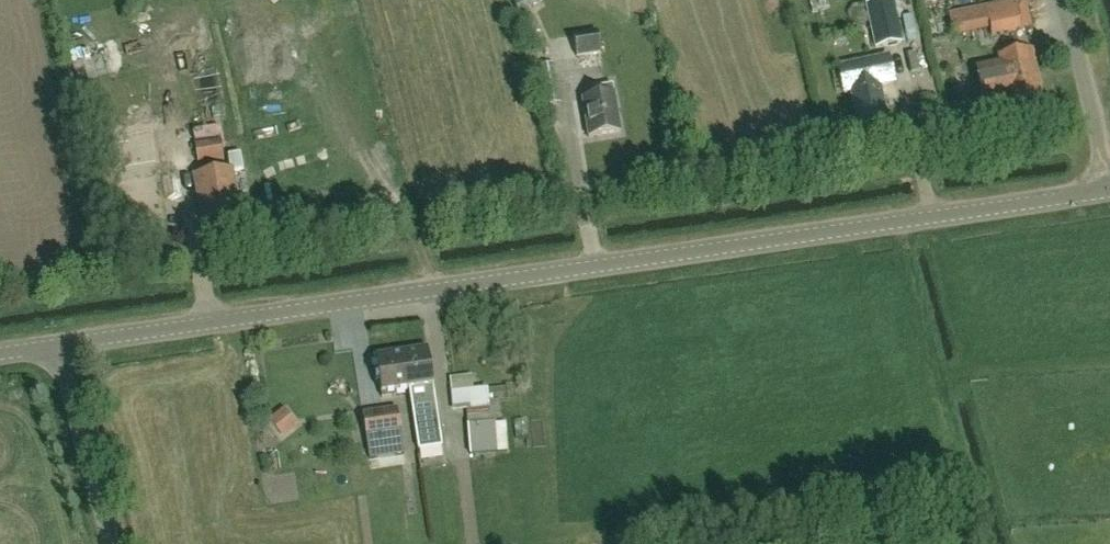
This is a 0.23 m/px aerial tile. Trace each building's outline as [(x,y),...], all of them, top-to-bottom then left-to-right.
[(902,43),(892,0),(886,0),(865,5),(874,48),(902,43)] [(979,39),(991,37),(1021,30),(1014,2),(973,11),(979,39)] [(1044,43),(1062,32),(1056,22),(1038,33),(1044,43)] [(598,32),(574,36),(577,57),(601,53),(598,32)] [(1005,107),(1042,100),(1034,57),(997,64),(1005,107)] [(878,86),(893,83),(887,58),(837,68),(843,94),(850,92),(857,126),(885,120),(878,86)] [(588,138),(620,133),(614,95),(612,86),(596,88),(597,97),(582,99),(588,138)] [(115,154),(162,152),(161,124),(113,126),(115,154)] [(197,163),(223,160),(220,140),(195,144),(197,163)] [(240,152),(228,154),(231,170),(243,168),(240,152)] [(203,219),(237,213),(230,172),(196,178),(203,219)] [(437,415),(433,387),(427,348),(407,352),(410,376),(405,376),(407,391),(409,391),(413,419),(437,415)] [(410,376),(407,352),(375,357),(381,398),(391,397),(390,394),(407,391),(405,376),(410,376)] [(473,388),(450,391),(450,396),(451,408),(451,411),(466,410),(494,407),(492,386),(473,388)] [(369,460),(404,455),(397,409),(362,413),(369,460)] [(274,420),(285,443),(305,433),(294,410),(274,420)] [(496,424),(495,421),(468,424),(470,455),(498,453),(496,424)]
